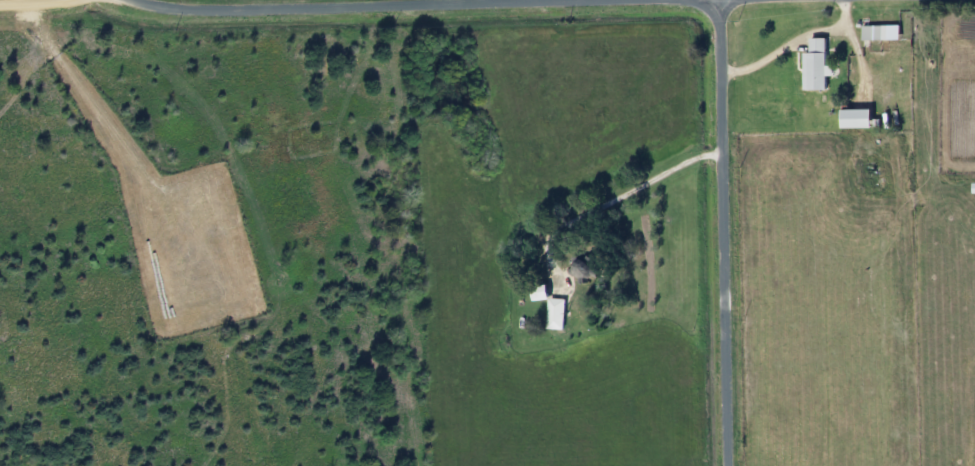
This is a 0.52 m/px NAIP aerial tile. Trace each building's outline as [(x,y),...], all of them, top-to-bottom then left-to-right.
[(863,41),(900,41),(900,26),(863,26),(863,41)] [(804,53),(804,90),(827,90),(827,77),(833,77),(833,65),(826,65),(826,38),(809,38),(809,53),(804,53)] [(842,128),(873,128),(873,109),(842,109),(842,128)] [(575,283),(595,283),(595,256),(575,256),(575,283)] [(565,330),(565,299),(548,299),(548,330),(565,330)]
